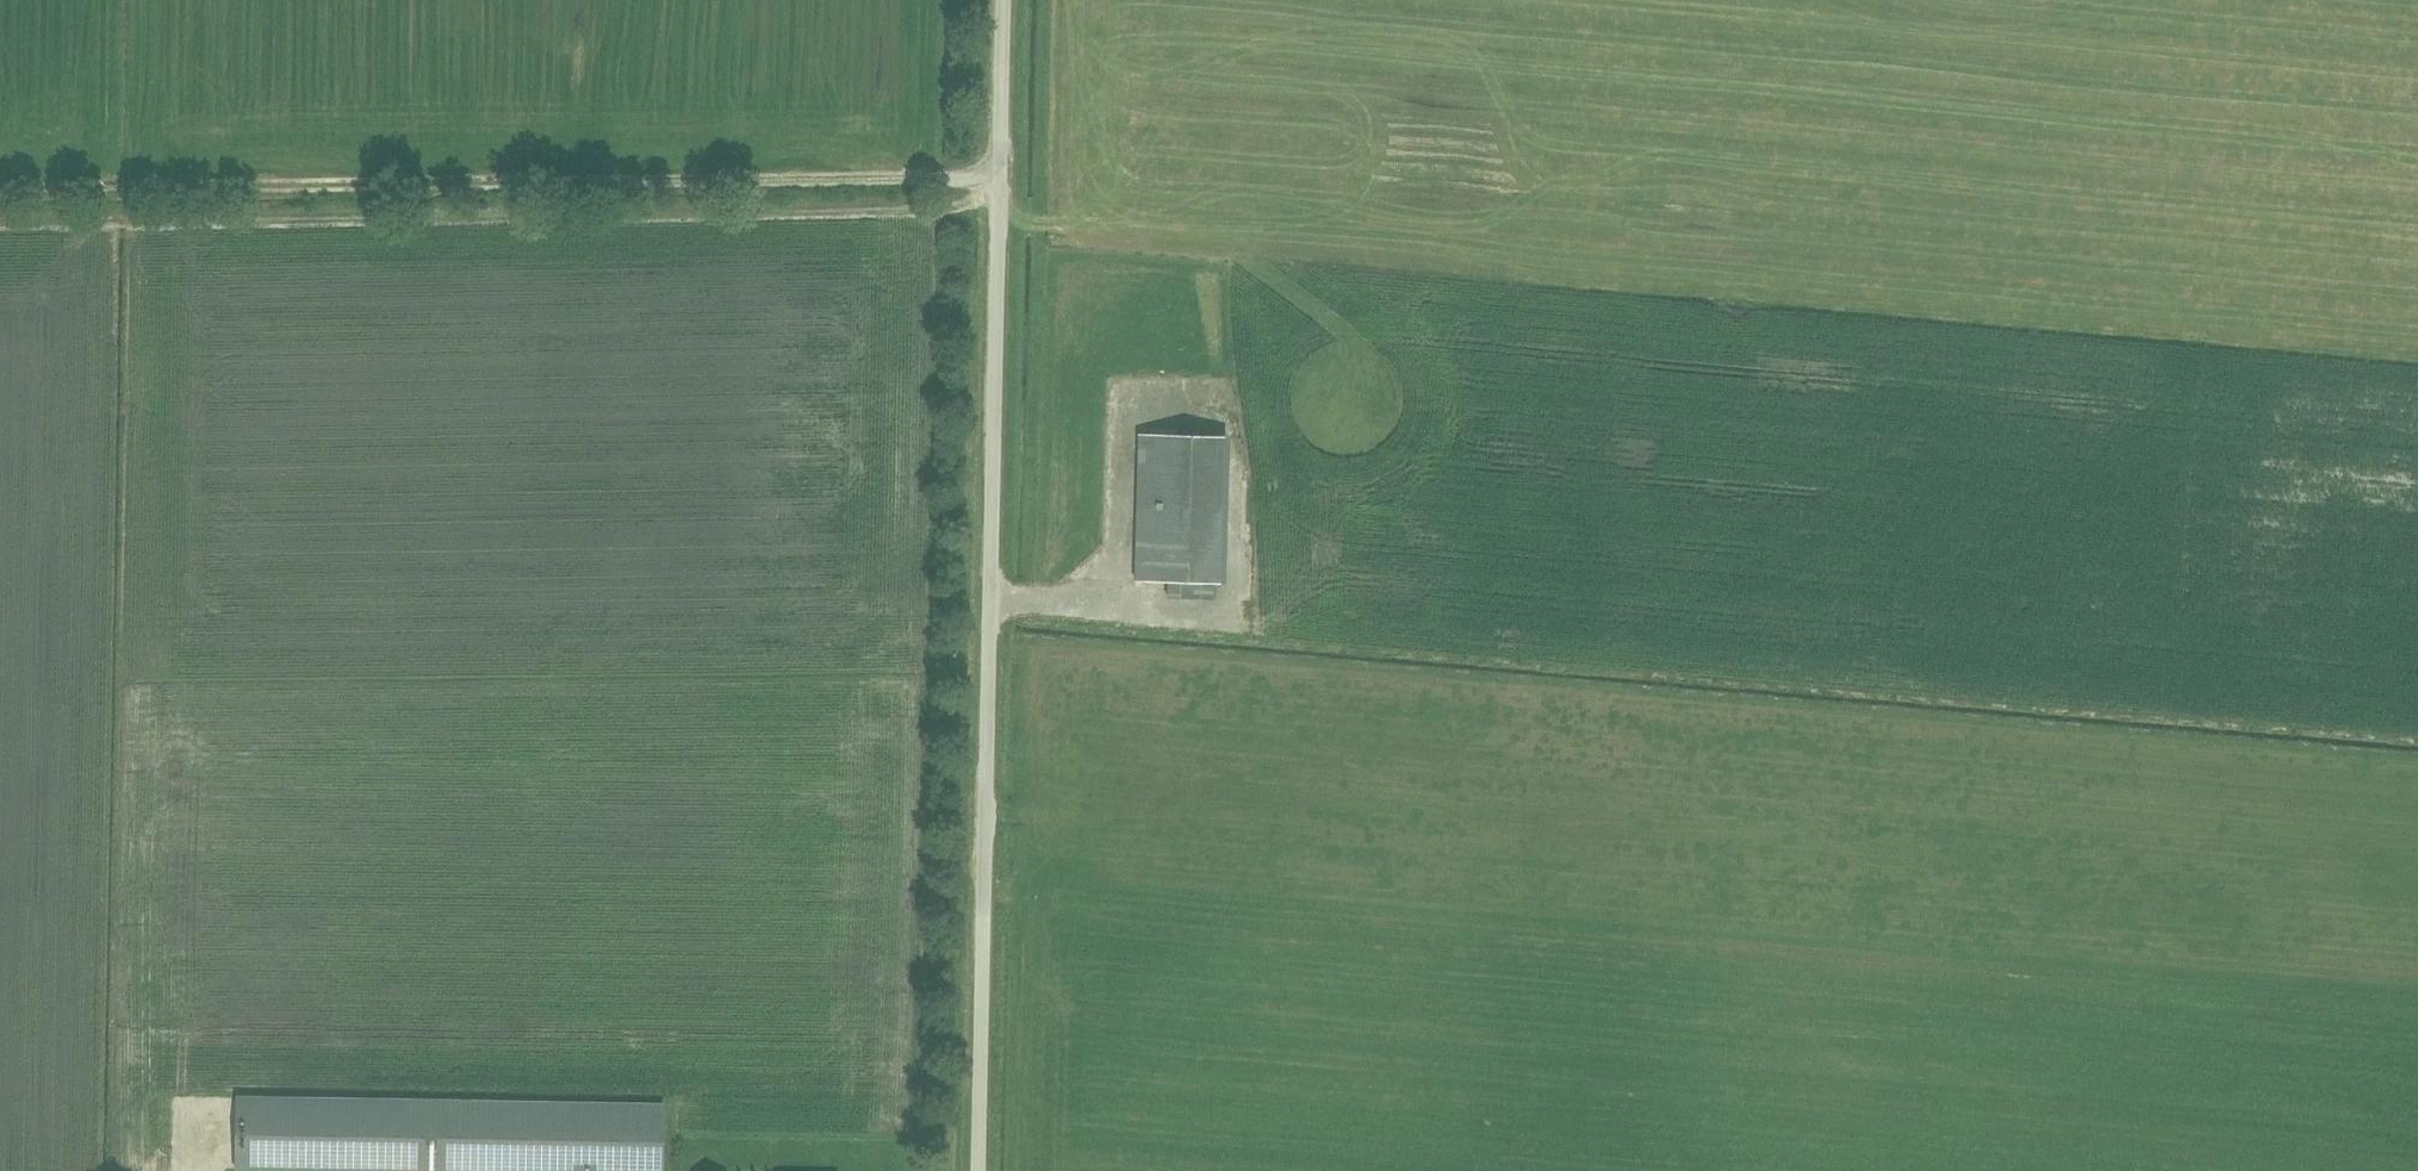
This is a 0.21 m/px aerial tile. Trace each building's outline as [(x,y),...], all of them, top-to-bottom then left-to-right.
[(1212,582),(1216,436),(1140,433),(1136,579),(1212,582)] [(666,1103),(237,1095),(236,1170),(254,1170),(664,1170),(666,1103)]
